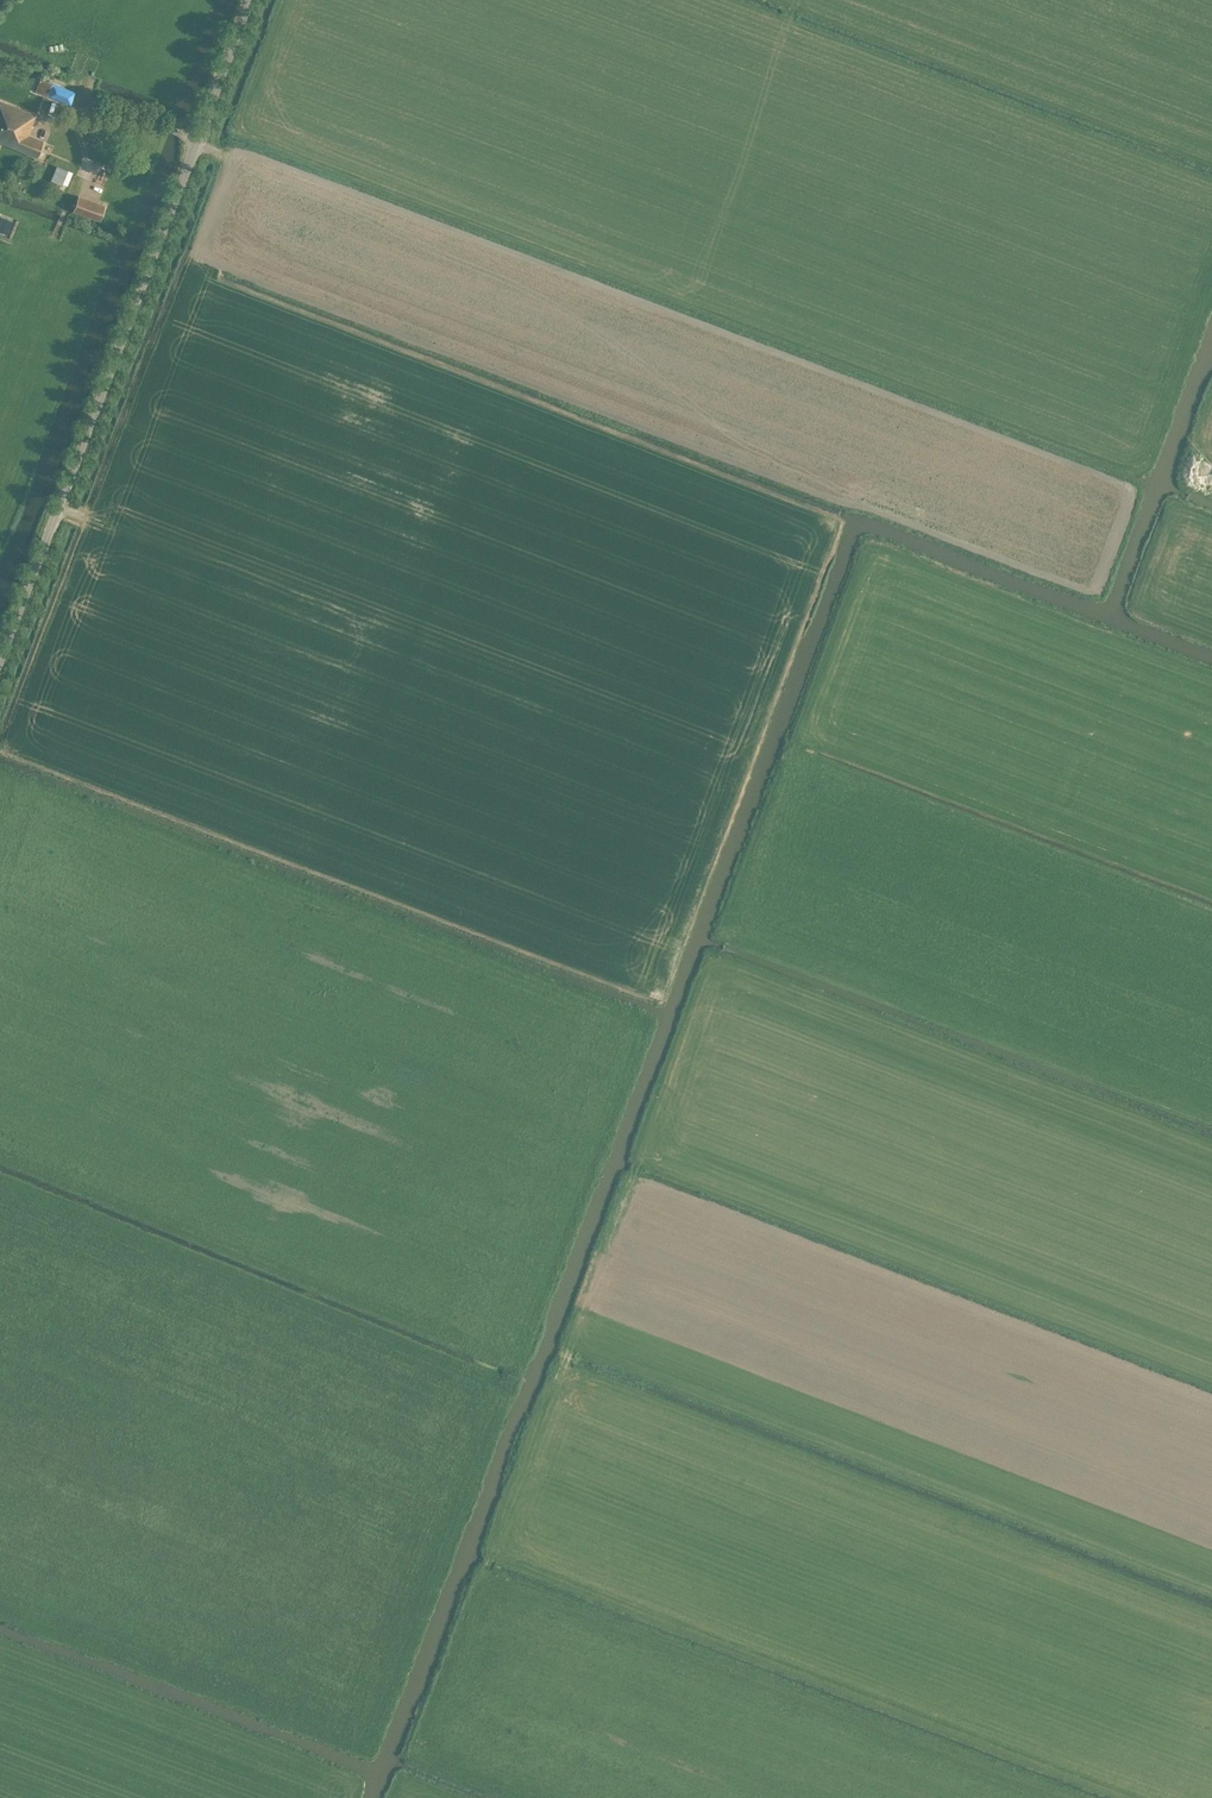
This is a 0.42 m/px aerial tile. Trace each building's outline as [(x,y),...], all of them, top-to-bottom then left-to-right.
[(71,104),(76,91),(41,78),(36,90),(71,104)] [(29,134),(32,125),(36,114),(0,99),(0,141),(37,156),(44,140),(29,134)] [(61,184),(68,169),(56,164),(50,179),(61,184)] [(103,205),(77,196),(72,211),(98,220),(103,205)]
